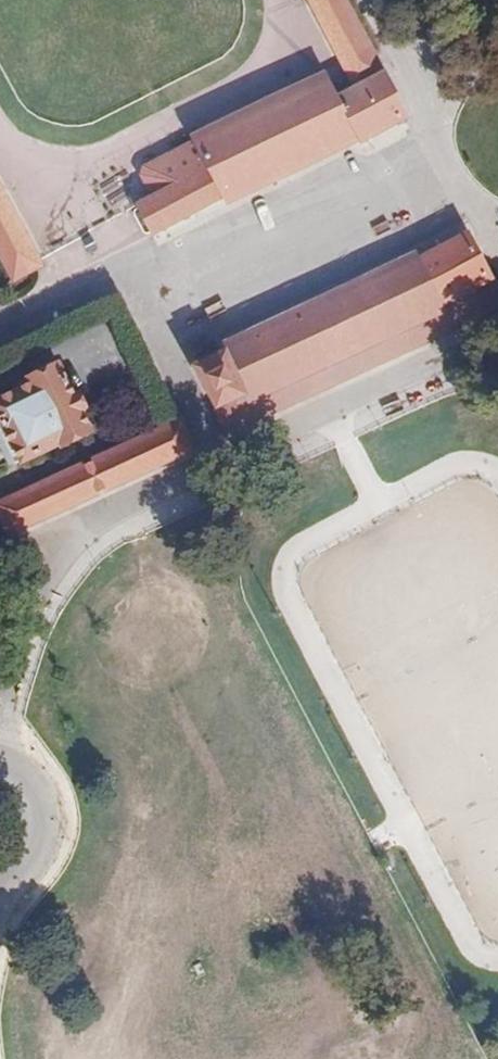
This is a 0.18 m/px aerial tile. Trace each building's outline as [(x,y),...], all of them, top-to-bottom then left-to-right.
[(351,86),(330,94),(325,84),(138,174),(136,181),(146,202),(132,209),(148,238),(351,139),(356,145),(402,120),(370,70),(334,0),(307,0),(351,86)] [(9,276),(31,265),(0,206),(0,260),(9,276)] [(490,283),(466,238),(414,268),(219,353),(220,355),(193,368),(227,428),(495,307),(486,285),(490,283)] [(0,400),(0,428),(16,462),(54,445),(55,446),(84,433),(76,415),(79,413),(72,398),(68,400),(54,370),(26,383),(28,387),(0,400)] [(0,505),(0,511),(8,527),(186,448),(176,427),(0,505)]
